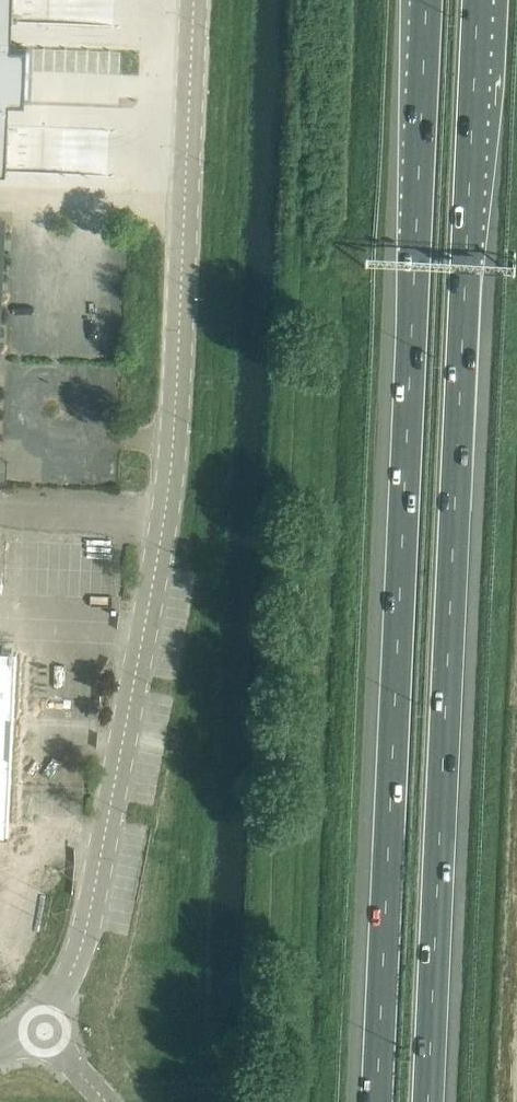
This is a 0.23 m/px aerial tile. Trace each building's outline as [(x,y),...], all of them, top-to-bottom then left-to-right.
[(11,175),(18,0),(0,0),(0,174),(11,175)] [(7,837),(12,741),(17,652),(0,651),(0,837),(7,837)]
